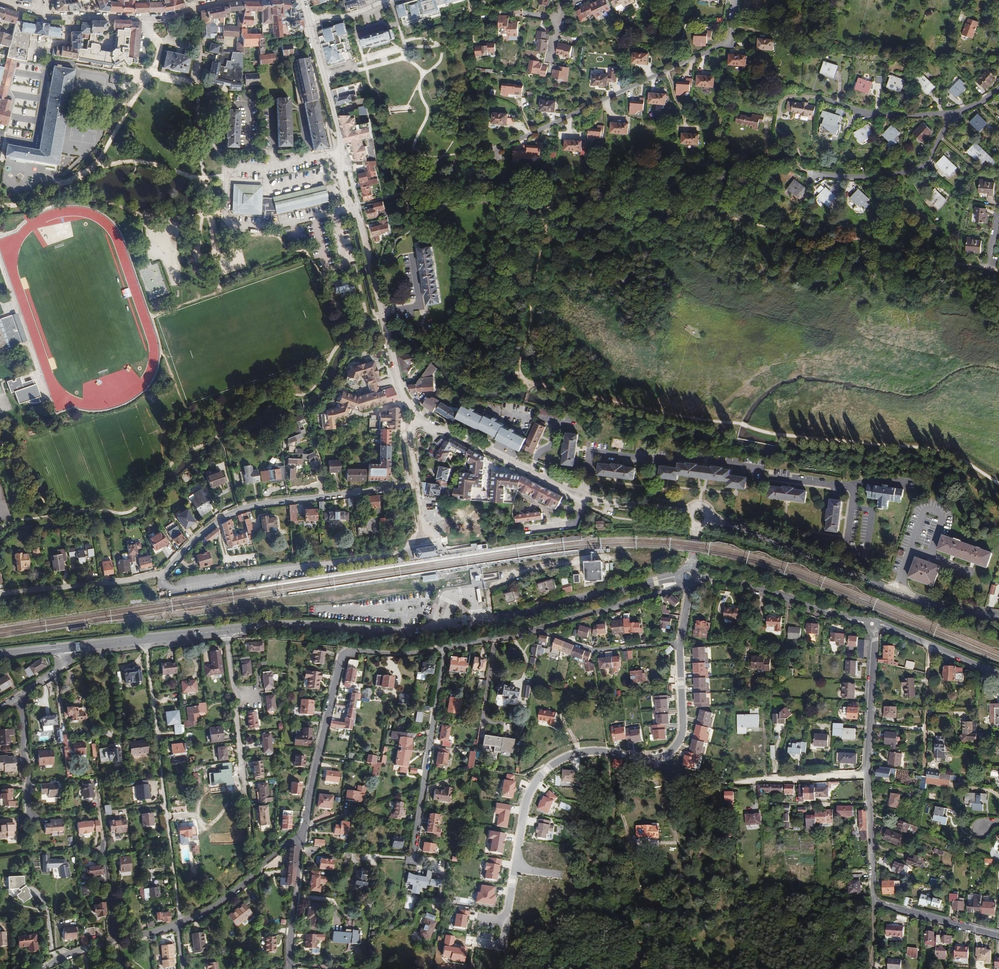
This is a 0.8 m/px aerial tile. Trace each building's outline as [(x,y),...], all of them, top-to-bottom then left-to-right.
[(68,10),(68,0),(56,0),(56,10),(62,10),(68,10)] [(68,10),(80,10),(80,9),(78,2),(75,2),(71,3),(70,0),(68,0),(68,10)] [(100,10),(109,11),(110,0),(108,0),(108,2),(107,0),(97,0),(100,10)] [(109,11),(123,11),(123,0),(117,0),(117,2),(110,2),(110,0),(109,11)] [(123,11),(133,12),(134,3),(134,0),(123,0),(123,11)] [(134,3),(133,12),(149,12),(148,0),(134,0),(134,3)] [(163,0),(148,0),(149,12),(164,11),(165,11),(163,1),(163,0)] [(163,1),(165,11),(173,9),(171,0),(169,1),(169,0),(163,0),(163,1)] [(169,1),(171,0),(173,9),(184,6),(183,0),(169,0),(169,1)] [(281,17),(281,1),(281,0),(274,1),(271,1),(272,18),(281,17)] [(398,5),(404,22),(441,10),(439,4),(451,0),(414,0),(398,5)] [(598,17),(603,15),(602,13),(607,11),(611,9),(607,0),(604,0),(602,1),(599,3),(598,1),(590,5),(594,13),(597,18),(598,17)] [(272,23),(272,18),(271,1),(261,2),(261,12),(262,24),(272,23)] [(291,17),(291,2),(281,1),(281,17),(291,17)] [(244,12),(243,2),(227,4),(224,7),(224,12),(229,12),(239,11),(237,23),(237,27),(224,26),(223,36),(237,37),(237,42),(236,42),(236,53),(243,53),(243,47),(243,40),(240,41),(241,25),(244,12)] [(262,39),(262,37),(262,29),(253,29),(253,35),(251,35),(251,34),(246,35),(247,25),(252,26),(253,14),(250,14),(251,12),(261,12),(261,2),(243,2),(244,12),(241,25),(240,41),(243,40),(243,47),(259,46),(259,39),(262,39)] [(294,17),(301,11),(301,10),(300,8),(294,2),(291,2),(291,17),(294,17)] [(589,3),(580,7),(581,9),(576,12),(578,16),(579,15),(582,23),(589,20),(587,17),(594,13),(590,5),(589,3)] [(5,8),(4,9),(0,7),(0,20),(1,20),(15,24),(16,21),(18,13),(5,8)] [(224,12),(224,7),(207,10),(208,19),(224,18),(225,18),(224,12)] [(210,38),(216,38),(216,36),(216,34),(210,34),(209,24),(208,19),(207,10),(200,12),(202,39),(210,39),(210,38)] [(303,20),(301,11),(294,17),(294,21),(303,20)] [(499,16),(499,28),(505,28),(505,32),(508,32),(508,36),(519,36),(519,22),(512,22),(512,24),(509,24),(509,16),(499,16)] [(294,21),(294,17),(291,17),(281,17),(272,18),(272,23),(273,36),(274,38),(283,37),(282,26),(282,24),(292,23),(291,24),(291,25),(291,26),(291,27),(292,27),(293,27),(293,28),(294,27),(295,27),(296,30),(304,28),(303,20),(294,21)] [(326,20),(319,22),(321,28),(317,30),(318,36),(320,46),(324,58),(325,62),(326,66),(354,58),(347,35),(353,33),(349,19),(341,20),(334,20),(326,20)] [(978,22),(969,19),(967,24),(966,24),(962,36),(966,37),(967,39),(969,38),(972,39),(978,22)] [(130,63),(134,63),(137,63),(137,59),(127,58),(130,23),(131,22),(131,21),(114,20),(114,22),(114,27),(114,30),(117,30),(116,37),(117,37),(116,51),(114,52),(113,53),(99,51),(99,47),(98,45),(94,44),(95,34),(90,34),(90,35),(89,35),(88,40),(82,39),(82,41),(80,41),(80,44),(82,44),(81,50),(78,49),(77,59),(93,62),(92,67),(111,70),(112,67),(118,68),(120,67),(121,65),(120,64),(121,62),(123,61),(126,65),(129,66),(130,65),(130,63)] [(30,34),(60,39),(62,29),(48,26),(48,25),(36,23),(36,25),(33,24),(30,24),(16,21),(15,24),(12,36),(9,46),(8,52),(7,56),(7,57),(15,60),(26,62),(29,46),(30,41),(29,41),(30,34)] [(88,40),(89,35),(90,35),(90,34),(95,34),(101,35),(102,30),(106,31),(107,30),(107,22),(91,22),(91,24),(81,24),(80,33),(72,33),(71,48),(57,45),(57,49),(53,48),(52,55),(56,56),(77,59),(78,49),(81,50),(82,44),(80,44),(80,41),(82,41),(82,39),(88,40)] [(137,59),(138,59),(141,26),(141,23),(131,22),(130,23),(127,58),(137,59)] [(284,25),(282,26),(283,37),(293,36),(292,31),(287,31),(287,28),(285,29),(284,25)] [(362,39),(365,48),(395,39),(392,30),(385,32),(383,26),(368,31),(369,37),(362,39)] [(538,39),(536,51),(546,52),(547,53),(548,48),(547,48),(548,40),(546,40),(547,34),(547,32),(538,31),(537,39),(538,39)] [(707,34),(695,33),(694,43),(697,46),(702,46),(702,43),(708,44),(708,39),(712,40),(712,31),(707,31),(707,34)] [(5,47),(6,45),(9,46),(12,36),(8,36),(8,34),(0,32),(0,45),(5,47)] [(773,40),(759,39),(758,49),(773,50),(773,40)] [(563,44),(558,43),(557,54),(565,55),(565,57),(571,58),(573,46),(563,45),(563,44)] [(240,91),(243,53),(236,53),(223,52),(223,46),(211,44),(209,52),(217,54),(217,56),(216,55),(214,61),(215,61),(215,63),(212,62),(207,85),(221,88),(222,85),(229,86),(229,90),(240,91)] [(292,44),(281,46),(283,56),(293,54),(292,44)] [(488,46),(474,47),(475,56),(479,56),(479,62),(487,61),(487,55),(488,55),(488,46)] [(191,57),(182,55),(176,54),(167,52),(164,68),(171,69),(171,71),(179,73),(179,71),(187,73),(191,57)] [(274,63),(273,54),(259,56),(259,65),(274,63)] [(652,55),(636,54),(635,66),(651,67),(652,55)] [(746,56),(730,55),(729,65),(746,66),(746,56)] [(7,57),(0,83),(0,104),(0,105),(0,124),(6,126),(7,123),(12,101),(5,100),(15,60),(7,57)] [(317,101),(308,59),(291,61),(297,104),(304,103),(305,103),(317,101)] [(540,76),(547,77),(548,67),(543,66),(543,64),(539,63),(536,62),(536,61),(531,60),(529,72),(537,74),(537,73),(540,74),(540,76)] [(838,65),(824,61),(821,72),(834,77),(838,65)] [(54,67),(39,151),(7,145),(5,156),(58,165),(74,70),(59,68),(60,66),(56,65),(56,67),(54,67)] [(567,82),(570,68),(559,66),(558,70),(554,69),(553,78),(557,78),(557,80),(567,82)] [(610,68),(609,76),(594,75),(593,85),(600,85),(601,87),(604,87),(605,86),(607,86),(608,82),(616,82),(617,69),(610,68)] [(986,71),(977,81),(985,89),(994,79),(986,71)] [(918,84),(918,85),(928,94),(935,86),(921,73),(919,75),(917,75),(917,77),(915,80),(915,81),(918,84)] [(259,74),(245,75),(245,85),(259,85),(259,74)] [(905,80),(891,75),(887,86),(901,91),(905,80)] [(715,77),(698,76),(697,86),(714,87),(715,77)] [(873,85),(872,85),(873,82),(859,77),(855,89),(869,93),(871,88),(873,88),(873,85)] [(686,82),(677,82),(676,95),(681,95),(686,91),(690,91),(690,87),(692,87),(693,79),(687,78),(686,82)] [(960,79),(949,91),(957,98),(966,88),(963,85),(965,83),(960,79)] [(516,85),(503,84),(502,93),(504,96),(509,96),(510,94),(522,95),(523,86),(516,86),(516,85)] [(333,90),(337,105),(358,100),(355,88),(346,91),(347,96),(340,98),(338,88),(333,90)] [(667,94),(650,93),(649,103),(666,104),(667,94)] [(289,98),(277,99),(279,147),(291,147),(290,134),(289,109),(289,98)] [(640,102),(631,101),(630,114),(635,114),(640,110),(644,111),(645,98),(640,98),(640,102)] [(304,103),(313,151),(329,148),(324,122),(321,123),(317,101),(305,103),(304,103)] [(556,102),(541,101),(541,111),(555,112),(556,102)] [(803,102),(803,104),(788,101),(786,111),(802,114),(802,116),(808,117),(808,115),(814,116),(816,106),(808,104),(808,103),(803,102)] [(360,115),(369,114),(367,105),(359,107),(360,115)] [(838,108),(836,114),(840,116),(843,116),(846,110),(838,108)] [(241,110),(230,110),(230,118),(229,118),(228,138),(229,138),(228,147),(239,147),(241,110)] [(836,114),(823,110),(821,116),(825,117),(823,123),(837,127),(838,124),(840,116),(836,114)] [(508,114),(493,113),(493,123),(515,125),(515,120),(508,119),(508,114)] [(978,113),(970,121),(980,131),(988,123),(978,113)] [(760,119),(764,120),(764,116),(752,114),(752,117),(747,117),(747,115),(737,114),(736,123),(753,126),(753,129),(758,130),(759,122),(760,119)] [(363,139),(373,137),(371,122),(357,125),(356,117),(353,118),(352,115),(340,115),(347,143),(350,142),(355,161),(368,161),(366,155),(369,154),(367,145),(364,146),(363,139)] [(837,127),(823,123),(822,122),(820,132),(833,134),(833,133),(837,134),(839,130),(840,131),(841,125),(838,124),(837,127)] [(629,124),(612,123),(611,133),(628,134),(629,124)] [(924,123),(914,133),(922,142),(933,131),(924,123)] [(867,125),(855,132),(861,143),(874,135),(867,125)] [(891,141),(894,138),(900,132),(892,125),(883,134),(891,141)] [(598,129),(589,129),(588,142),(592,142),(597,138),(602,138),(602,134),(604,134),(604,126),(598,126),(598,129)] [(699,135),(683,133),(682,143),(699,144),(699,135)] [(898,142),(894,138),(891,141),(887,145),(891,150),(898,142)] [(582,141),(566,140),(565,150),(582,151),(582,141)] [(528,145),(527,158),(532,159),(536,155),(541,155),(541,151),(543,151),(543,143),(537,142),(537,146),(528,145)] [(976,142),(967,151),(982,164),(986,159),(993,166),(996,162),(976,142)] [(523,158),(527,158),(528,145),(523,145),(523,149),(514,149),(513,162),(518,162),(523,158)] [(947,158),(940,166),(950,175),(957,167),(947,158)] [(370,180),(379,178),(376,167),(370,167),(371,171),(368,172),(370,180)] [(371,185),(380,183),(379,178),(370,180),(368,172),(368,171),(360,173),(363,187),(371,185)] [(795,179),(788,189),(799,197),(806,187),(795,179)] [(986,180),(980,180),(979,192),(989,193),(989,195),(994,195),(995,183),(986,182),(986,180)] [(233,184),(232,214),(261,215),(262,212),(264,212),(264,219),(264,220),(265,221),(266,222),(267,222),(269,222),(270,221),(271,220),(271,219),(271,212),(276,213),(276,214),(329,201),(325,185),(272,198),(262,197),(263,186),(233,184)] [(363,187),(366,200),(374,198),(371,185),(363,187)] [(816,190),(820,194),(825,188),(821,185),(816,190)] [(825,188),(820,194),(818,196),(828,205),(837,197),(826,187),(825,188)] [(935,188),(930,193),(932,194),(928,198),(939,208),(947,200),(935,188)] [(851,198),(858,204),(854,209),(857,212),(864,211),(870,204),(867,201),(869,198),(859,189),(851,198)] [(377,211),(386,209),(384,201),(375,203),(376,208),(368,210),(370,218),(378,216),(377,211)] [(986,209),(976,208),(975,213),(977,213),(977,222),(987,223),(988,213),(986,213),(986,209)] [(379,235),(392,232),(389,219),(381,220),(382,225),(372,227),(375,241),(377,242),(380,241),(381,240),(379,235)] [(973,238),(967,237),(966,250),(976,251),(976,253),(981,253),(982,241),(973,240),(973,238)] [(433,247),(419,249),(421,259),(420,259),(421,269),(422,269),(423,272),(425,282),(425,284),(424,285),(426,295),(427,294),(428,305),(441,303),(433,247)] [(346,279),(333,282),(336,294),(342,293),(343,296),(346,295),(346,292),(349,292),(349,295),(355,293),(353,281),(347,282),(346,279)] [(17,313),(12,315),(21,343),(27,341),(17,313)] [(12,315),(0,319),(0,351),(21,343),(12,315)] [(408,354),(400,356),(402,365),(403,365),(404,371),(409,374),(413,367),(411,366),(411,365),(412,362),(418,361),(416,353),(408,355),(408,354)] [(386,403),(382,391),(380,385),(373,361),(350,368),(345,380),(346,380),(345,382),(353,385),(354,383),(355,383),(358,377),(364,375),(370,393),(356,396),(339,390),(336,397),(335,401),(337,402),(338,402),(336,408),(333,411),(326,411),(326,412),(324,413),(325,430),(332,430),(335,430),(334,420),(346,417),(346,416),(347,416),(351,406),(353,406),(356,407),(358,411),(386,403)] [(434,373),(438,368),(431,362),(423,375),(421,378),(417,384),(417,388),(418,388),(418,392),(436,391),(434,373)] [(39,398),(41,397),(36,384),(34,385),(33,380),(22,384),(20,377),(15,379),(16,381),(13,382),(12,380),(7,382),(11,393),(15,392),(19,404),(28,401),(29,403),(31,403),(36,403),(40,402),(39,398)] [(398,400),(393,387),(382,391),(386,403),(398,400)] [(423,405),(434,412),(445,392),(439,389),(434,398),(432,397),(431,399),(428,397),(423,405)] [(338,402),(337,402),(335,406),(333,409),(326,409),(326,411),(333,411),(336,408),(338,402)] [(437,410),(454,422),(456,418),(459,413),(442,402),(437,410)] [(459,413),(456,418),(478,429),(479,428),(497,438),(497,439),(508,445),(515,432),(514,432),(515,430),(512,428),(511,430),(503,426),(504,424),(496,421),(497,419),(486,413),(485,416),(474,411),(475,409),(472,407),(471,409),(463,405),(459,413)] [(387,414),(378,414),(378,420),(389,421),(389,429),(399,429),(399,411),(395,408),(387,410),(387,414)] [(317,481),(315,475),(295,478),(296,464),(302,465),(304,460),(308,460),(313,471),(320,467),(317,459),(318,459),(317,456),(316,456),(314,452),(308,455),(302,454),(303,449),(295,448),(295,441),(303,438),(302,435),(306,433),(302,424),(305,423),(301,413),(296,415),(297,416),(291,419),(295,427),(293,428),(296,435),(287,439),(287,443),(289,443),(288,450),(287,450),(288,454),(302,454),(302,459),(288,458),(287,464),(290,464),(289,468),(290,469),(289,480),(288,480),(291,488),(297,486),(297,487),(303,485),(304,486),(310,484),(310,483),(317,481)] [(536,423),(526,445),(529,447),(528,450),(534,453),(546,427),(536,423)] [(368,482),(388,480),(390,477),(390,429),(380,429),(380,465),(368,464),(368,482)] [(511,447),(515,449),(521,435),(518,434),(515,432),(508,445),(511,447)] [(578,434),(567,433),(566,443),(565,443),(563,453),(564,454),(563,464),(574,465),(578,434)] [(519,451),(520,451),(527,438),(521,435),(515,449),(515,450),(519,452),(519,451)] [(467,454),(470,449),(451,438),(445,441),(442,439),(436,444),(442,447),(451,452),(455,454),(458,449),(467,454)] [(437,455),(435,459),(445,462),(450,453),(451,452),(442,447),(437,455)] [(472,501),(485,501),(486,491),(483,491),(485,458),(482,457),(474,452),(471,458),(469,463),(471,464),(470,473),(461,472),(460,488),(454,487),(454,499),(472,501)] [(340,461),(328,461),(328,473),(340,472),(340,461)] [(612,466),(599,464),(598,476),(616,478),(634,481),(635,469),(623,468),(623,466),(612,465),(612,466)] [(678,480),(679,475),(700,478),(706,479),(729,482),(729,487),(736,488),(746,490),(748,478),(731,476),(731,471),(723,470),(724,468),(713,467),(713,468),(698,466),(698,465),(688,464),(688,465),(680,464),(679,469),(662,467),(660,478),(668,479),(678,480)] [(286,481),(284,466),(279,466),(277,465),(275,465),(274,467),(274,469),(261,471),(262,482),(270,481),(273,480),(273,483),(276,482),(278,484),(279,484),(281,482),(286,481)] [(255,483),(260,482),(258,472),(252,473),(252,471),(251,466),(249,466),(244,467),(245,474),(244,475),(244,478),(246,479),(247,484),(252,483),(253,481),(255,483)] [(451,468),(440,466),(438,478),(448,481),(451,468)] [(365,470),(347,469),(347,480),(365,481),(365,470)] [(222,472),(207,477),(210,488),(226,482),(222,472)] [(519,488),(523,476),(493,472),(492,491),(489,491),(488,502),(491,502),(504,503),(506,487),(519,488)] [(557,509),(559,505),(557,504),(561,497),(530,482),(531,480),(523,476),(519,488),(518,490),(522,492),(521,492),(526,495),(526,494),(534,498),(534,499),(539,501),(539,500),(547,504),(547,505),(552,507),(557,509)] [(561,497),(562,495),(531,480),(530,482),(561,497)] [(437,484),(422,482),(424,493),(435,494),(436,493),(443,494),(444,488),(441,487),(442,485),(437,484)] [(884,488),(868,486),(867,493),(868,493),(867,499),(879,500),(878,509),(888,510),(889,501),(901,503),(902,497),(903,491),(888,489),(888,486),(884,485),(884,487),(884,488)] [(783,488),(771,487),(769,498),(805,503),(807,492),(794,490),(794,489),(784,487),(783,488)] [(201,515),(209,510),(206,506),(208,505),(209,506),(211,504),(209,501),(211,501),(203,489),(194,495),(196,499),(192,502),(201,515)] [(378,495),(366,496),(367,509),(372,508),(372,510),(375,510),(374,508),(379,507),(378,495)] [(830,510),(828,510),(827,521),(828,521),(827,531),(838,533),(842,501),(831,500),(830,510)] [(289,505),(290,525),(299,524),(298,521),(297,521),(296,504),(289,505)] [(187,510),(177,517),(185,529),(195,522),(187,510)] [(316,510),(304,510),(305,521),(317,520),(316,510)] [(534,520),(544,519),(543,513),(541,514),(540,511),(538,511),(535,510),(533,512),(531,513),(528,511),(527,513),(525,513),(521,512),(519,514),(518,514),(518,515),(516,516),(517,523),(532,521),(534,520)] [(248,518),(247,512),(241,514),(243,521),(247,532),(248,538),(251,537),(250,535),(248,535),(248,534),(250,533),(249,530),(252,529),(251,527),(252,526),(251,521),(250,521),(249,518),(248,518)] [(267,516),(260,517),(262,532),(269,531),(268,528),(271,528),(276,527),(275,518),(267,519),(267,516)] [(381,531),(388,531),(387,518),(380,519),(381,531)] [(238,548),(237,545),(235,545),(233,537),(230,527),(228,520),(221,524),(228,548),(232,546),(233,550),(238,548)] [(614,529),(611,523),(607,523),(606,522),(604,522),(604,520),(597,521),(597,530),(614,529)] [(176,545),(185,539),(176,526),(168,532),(169,533),(166,535),(168,538),(171,536),(173,539),(173,540),(174,541),(172,542),(173,544),(175,543),(176,545)] [(218,527),(204,538),(208,543),(220,534),(218,527)] [(367,527),(357,528),(358,535),(368,534),(367,527)] [(162,545),(163,546),(168,543),(161,532),(149,540),(155,551),(161,547),(160,546),(162,545)] [(237,545),(240,544),(248,542),(250,546),(254,545),(252,540),(249,541),(249,539),(248,538),(247,532),(233,537),(235,545),(237,545)] [(943,536),(938,550),(987,568),(992,554),(943,536)] [(39,543),(32,544),(33,552),(40,551),(39,543)] [(128,553),(130,562),(135,562),(134,557),(134,555),(135,554),(138,554),(137,549),(141,549),(140,543),(135,544),(135,545),(127,546),(128,553)] [(89,544),(85,545),(85,550),(79,551),(82,564),(86,564),(85,561),(84,557),(90,556),(94,555),(93,548),(90,549),(89,544)] [(416,549),(417,558),(429,556),(430,556),(436,555),(435,546),(425,548),(416,549)] [(79,565),(82,564),(79,551),(75,551),(75,548),(68,549),(69,557),(75,556),(77,556),(79,565)] [(67,561),(65,549),(57,550),(58,555),(53,555),(54,560),(51,561),(53,572),(64,570),(63,562),(67,561)] [(235,551),(228,552),(231,565),(238,564),(235,551)] [(208,552),(196,556),(200,568),(211,564),(208,552)] [(23,566),(29,565),(27,554),(21,555),(21,553),(15,554),(14,555),(14,559),(16,561),(17,570),(23,570),(23,569),(23,566)] [(129,567),(130,567),(130,562),(128,553),(122,554),(123,561),(118,562),(119,572),(129,571),(129,567)] [(149,556),(138,559),(141,568),(151,566),(149,556)] [(916,558),(909,578),(933,587),(941,567),(916,558)] [(109,572),(113,572),(111,561),(102,562),(104,575),(109,574),(109,572)] [(604,581),(602,562),(586,563),(588,582),(604,581)] [(554,580),(539,585),(542,593),(557,589),(554,580)] [(509,603),(517,601),(517,600),(519,599),(521,599),(519,593),(515,594),(514,592),(506,595),(509,603)] [(668,595),(664,599),(667,603),(669,601),(675,607),(680,602),(678,600),(679,599),(676,596),(675,598),(672,596),(671,598),(668,595)] [(735,609),(726,608),(724,619),(740,621),(741,608),(736,607),(735,609)] [(629,613),(624,614),(625,621),(626,633),(631,633),(641,632),(640,628),(640,623),(636,623),(631,623),(630,619),(629,613)] [(775,627),(775,631),(781,632),(782,618),(768,617),(767,627),(775,627)] [(671,626),(671,620),(662,619),(661,629),(665,629),(666,625),(671,626)] [(614,635),(626,633),(625,621),(612,622),(614,635)] [(713,632),(714,623),(697,621),(696,630),(694,630),(694,637),(706,638),(707,631),(713,632)] [(593,635),(596,636),(599,634),(607,633),(606,624),(595,625),(593,635)] [(818,625),(808,624),(807,633),(818,634),(818,625)] [(581,626),(578,635),(588,638),(591,629),(581,626)] [(801,628),(789,627),(788,639),(801,640),(801,628)] [(845,645),(846,635),(831,634),(831,641),(837,642),(836,644),(845,645)] [(548,643),(549,637),(541,635),(541,636),(539,645),(538,648),(542,648),(543,642),(548,643)] [(858,639),(858,637),(849,637),(848,646),(849,646),(849,650),(853,650),(854,646),(857,647),(858,639)] [(565,642),(556,638),(551,654),(560,657),(561,656),(561,655),(561,652),(565,642)] [(575,646),(565,642),(561,652),(561,655),(563,656),(564,653),(566,654),(571,655),(574,646),(575,646)] [(248,645),(244,645),(245,656),(252,656),(252,652),(263,651),(263,643),(248,644),(248,645)] [(591,653),(574,646),(571,655),(574,656),(573,660),(578,661),(579,659),(584,661),(586,672),(595,671),(593,663),(589,662),(591,653)] [(705,647),(693,649),(694,659),(701,662),(706,662),(705,647)] [(879,657),(878,662),(913,670),(914,667),(909,665),(910,663),(899,660),(898,663),(894,662),(895,647),(885,647),(884,658),(879,657)] [(325,650),(312,648),(312,655),(314,655),(312,664),(324,665),(325,650)] [(220,651),(210,652),(212,666),(204,667),(205,676),(223,674),(220,651)] [(612,651),(605,652),(606,658),(599,659),(600,669),(610,668),(611,675),(614,674),(614,672),(613,657),(612,651)] [(758,656),(752,656),(752,669),(764,669),(764,671),(771,671),(771,659),(766,659),(766,656),(758,655),(758,656)] [(249,657),(241,658),(243,676),(251,675),(249,657)] [(620,657),(613,657),(614,672),(618,672),(618,668),(622,667),(620,657)] [(479,662),(479,661),(479,660),(478,660),(478,659),(477,659),(475,658),(474,659),(474,660),(473,659),(472,670),(477,671),(482,672),(483,663),(479,662)] [(41,659),(29,667),(33,675),(46,666),(41,659)] [(450,659),(448,672),(463,673),(464,660),(450,659)] [(357,662),(357,661),(349,660),(348,662),(344,684),(352,685),(353,683),(354,683),(356,670),(357,662)] [(855,675),(856,661),(847,661),(846,675),(855,675)] [(177,664),(162,665),(163,675),(177,674),(177,664)] [(706,664),(693,664),(694,674),(701,677),(706,677),(706,664)] [(432,667),(422,665),(421,674),(431,676),(432,667)] [(135,668),(133,668),(134,670),(131,670),(125,671),(126,683),(141,681),(140,669),(140,667),(138,668),(138,666),(135,667),(135,668)] [(957,667),(944,666),(943,680),(956,681),(964,681),(964,673),(963,673),(963,668),(957,668),(957,667)] [(630,672),(631,684),(644,682),(643,681),(642,673),(642,671),(630,672)] [(321,674),(305,672),(305,678),(308,679),(307,688),(318,689),(319,680),(320,680),(321,674)] [(269,673),(263,674),(265,689),(265,693),(276,691),(275,687),(273,688),(271,674),(270,675),(269,673)] [(382,676),(376,675),(375,686),(381,687),(391,689),(393,678),(383,676),(382,676)] [(6,676),(0,679),(0,689),(2,692),(12,686),(6,676)] [(903,687),(905,687),(906,698),(915,697),(914,678),(903,679),(903,687)] [(57,695),(55,679),(47,684),(48,689),(49,689),(50,696),(57,695)] [(707,679),(694,679),(694,689),(702,692),(707,692),(707,679)] [(190,681),(182,682),(183,693),(197,691),(196,683),(190,683),(190,681)] [(855,684),(844,683),(843,697),(854,698),(855,684)] [(498,687),(497,695),(503,696),(508,696),(508,699),(516,700),(517,690),(505,688),(498,687)] [(451,701),(449,701),(448,713),(456,714),(459,699),(452,698),(453,694),(446,693),(446,697),(450,698),(451,698),(451,701)] [(356,703),(356,700),(357,699),(357,694),(351,694),(350,702),(349,708),(355,709),(356,703)] [(398,703),(406,705),(408,696),(408,695),(399,694),(398,703)] [(707,694),(695,694),(695,704),(696,704),(696,708),(710,707),(709,699),(707,699),(707,694)] [(274,696),(265,697),(267,711),(275,711),(274,696)] [(668,696),(652,696),(653,706),(656,706),(656,710),(669,709),(668,696)] [(314,701),(301,700),(300,714),(312,716),(314,701)] [(183,722),(184,728),(194,727),(193,722),(197,722),(196,717),(199,717),(198,714),(207,713),(205,703),(200,703),(201,706),(187,708),(189,721),(183,722)] [(990,704),(990,715),(991,715),(991,725),(998,725),(998,704),(990,704)] [(793,714),(786,707),(780,712),(780,714),(773,714),(773,725),(778,724),(781,724),(786,724),(786,719),(788,719),(793,714)] [(856,713),(858,713),(858,708),(844,707),(843,714),(848,714),(848,719),(856,719),(856,713)] [(897,718),(897,707),(885,707),(885,717),(897,718)] [(67,713),(68,717),(71,716),(71,722),(85,721),(84,710),(82,708),(76,709),(76,708),(70,708),(71,709),(67,710),(67,713)] [(352,730),(355,709),(349,708),(348,708),(346,718),(345,718),(344,723),(334,722),(335,719),(332,719),(331,721),(330,727),(352,730)] [(759,708),(750,708),(750,715),(738,715),(738,733),(747,733),(746,727),(760,726),(759,714),(759,708)] [(656,710),(653,710),(653,721),(656,721),(656,726),(666,725),(669,725),(669,709),(656,710)] [(557,713),(540,710),(539,720),(548,722),(548,724),(554,725),(555,723),(557,713)] [(712,713),(701,711),(698,722),(704,727),(709,728),(712,713)] [(167,713),(168,726),(180,725),(179,712),(167,713)] [(256,713),(247,714),(249,729),(257,728),(256,713)] [(43,728),(46,728),(47,727),(47,726),(56,725),(55,716),(42,717),(42,718),(41,718),(40,719),(40,721),(41,722),(41,723),(42,723),(42,726),(42,728),(43,728)] [(969,740),(977,741),(977,722),(967,722),(967,719),(959,718),(959,726),(964,726),(964,733),(959,737),(965,744),(969,740)] [(843,729),(843,724),(833,723),(833,735),(843,736),(842,738),(855,739),(856,729),(843,729)] [(443,741),(448,742),(450,727),(441,725),(439,740),(443,741)] [(620,725),(610,727),(612,742),(627,740),(625,729),(625,728),(621,728),(620,725)] [(655,725),(650,725),(650,736),(654,736),(654,741),(666,740),(666,725),(656,726),(655,726),(655,725)] [(708,728),(696,725),(694,737),(700,741),(704,742),(708,728)] [(221,727),(209,729),(211,743),(223,741),(221,727)] [(635,727),(625,729),(627,740),(628,745),(643,742),(641,730),(636,731),(635,727)] [(0,730),(0,746),(11,745),(10,736),(14,736),(13,729),(0,730)] [(303,729),(303,734),(303,737),(296,737),(295,736),(294,745),(309,746),(310,738),(311,738),(311,730),(303,729)] [(885,744),(896,745),(897,733),(886,732),(885,744)] [(270,734),(262,735),(264,754),(272,753),(270,734)] [(829,735),(815,734),(815,746),(828,747),(829,735)] [(410,745),(411,739),(391,736),(391,739),(399,740),(398,747),(400,747),(401,748),(411,750),(412,745),(410,745)] [(516,740),(484,736),(482,751),(501,753),(502,751),(514,753),(516,740)] [(946,751),(946,746),(946,744),(946,736),(937,736),(937,744),(936,744),(935,758),(937,758),(942,758),(946,759),(946,751)] [(705,743),(693,740),(690,751),(694,754),(700,755),(704,756),(706,749),(703,748),(705,743)] [(147,741),(129,743),(131,756),(148,754),(147,741)] [(806,754),(806,743),(789,742),(788,753),(806,754)] [(84,743),(73,745),(73,747),(74,753),(74,755),(80,754),(80,755),(80,756),(86,755),(85,746),(84,743)] [(173,762),(188,761),(187,754),(186,750),(186,744),(171,745),(173,755),(174,755),(175,757),(173,757),(173,762)] [(227,760),(226,747),(217,748),(219,761),(227,760)] [(111,748),(99,750),(101,763),(110,762),(109,762),(112,761),(113,762),(120,761),(118,750),(117,750),(116,749),(113,750),(113,751),(111,751),(111,748)] [(436,764),(437,764),(441,765),(446,766),(448,755),(447,754),(448,750),(439,749),(438,753),(437,753),(436,764)] [(410,757),(411,752),(400,750),(400,751),(397,751),(395,765),(407,767),(409,756),(410,757)] [(45,754),(45,751),(38,752),(39,765),(46,764),(46,765),(53,765),(52,752),(47,752),(47,753),(45,754)] [(694,754),(685,752),(684,755),(685,755),(682,765),(697,769),(700,755),(694,754)] [(891,752),(889,765),(901,766),(903,754),(891,752)] [(857,754),(840,753),(840,763),(845,763),(848,763),(856,764),(857,754)] [(380,764),(381,763),(376,762),(376,760),(375,760),(375,756),(368,755),(367,763),(372,763),(372,766),(374,766),(373,776),(378,777),(380,764)] [(302,757),(295,756),(294,767),(305,767),(305,757),(302,757)] [(4,771),(4,772),(16,771),(16,767),(15,767),(15,764),(16,764),(15,757),(7,758),(7,760),(3,761),(3,757),(0,757),(0,771),(4,771)] [(261,777),(263,776),(261,762),(253,763),(255,780),(260,779),(260,778),(262,778),(261,777)] [(881,767),(880,770),(878,769),(877,776),(890,778),(891,769),(881,767)] [(340,773),(326,770),(325,781),(338,783),(340,773)] [(951,775),(928,772),(927,777),(951,780),(951,775)] [(950,787),(951,780),(927,777),(926,783),(950,787)] [(81,795),(90,799),(94,798),(93,784),(91,784),(90,780),(81,781),(82,793),(81,795)] [(149,785),(148,781),(136,782),(136,786),(135,786),(137,800),(150,799),(149,785)] [(828,782),(815,783),(816,798),(829,798),(829,788),(828,788),(828,782)] [(302,785),(292,783),(291,794),(300,795),(302,785)] [(53,785),(40,785),(40,794),(47,794),(47,799),(57,799),(56,790),(57,790),(57,784),(53,784),(53,785)] [(267,784),(259,785),(261,803),(272,802),(272,798),(269,798),(267,784)] [(758,785),(758,796),(761,795),(761,798),(764,798),(764,795),(764,792),(783,793),(783,785),(766,785),(762,785),(758,785)] [(794,795),(794,785),(785,785),(785,794),(794,795)] [(805,801),(804,785),(799,785),(799,789),(797,789),(797,795),(799,795),(799,803),(805,803),(805,801)] [(357,792),(347,791),(346,800),(359,802),(364,800),(366,787),(358,786),(357,792)] [(443,791),(434,790),(433,800),(449,803),(450,799),(452,799),(452,796),(450,796),(451,788),(444,787),(443,791)] [(13,798),(12,794),(13,794),(13,789),(7,789),(7,790),(1,790),(2,794),(0,794),(0,799),(0,806),(4,806),(4,807),(8,807),(15,807),(14,801),(13,801),(11,802),(11,798),(13,798)] [(734,811),(734,793),(726,793),(726,801),(728,800),(728,804),(729,804),(729,809),(731,809),(731,808),(732,808),(732,809),(732,811),(734,811)] [(889,807),(899,808),(901,795),(892,793),(889,807)] [(973,810),(976,810),(975,805),(977,793),(971,793),(971,796),(966,796),(965,803),(970,804),(970,807),(973,807),(973,810)] [(975,805),(976,810),(983,811),(984,805),(981,805),(981,800),(987,800),(987,794),(981,794),(981,796),(978,796),(978,793),(977,793),(975,805)] [(333,797),(319,795),(318,807),(331,809),(333,797)] [(556,796),(549,816),(557,819),(563,798),(556,796)] [(393,815),(401,816),(403,816),(403,813),(405,813),(406,809),(402,808),(403,803),(400,803),(400,802),(399,802),(399,803),(395,802),(395,803),(394,811),(393,815)] [(267,806),(258,807),(261,826),(269,825),(267,806)] [(853,807),(838,807),(838,810),(838,817),(853,817),(853,807)] [(948,809),(936,807),(933,820),(942,822),(941,824),(946,825),(948,818),(946,817),(947,814),(948,809)] [(826,812),(815,812),(816,816),(816,824),(833,824),(833,810),(826,810),(826,812)] [(867,831),(866,812),(860,812),(860,824),(859,824),(858,825),(858,828),(859,829),(860,829),(860,830),(864,830),(864,837),(860,837),(860,840),(867,840),(867,831)] [(153,814),(141,815),(142,827),(154,826),(153,814)] [(436,821),(441,822),(441,816),(430,814),(428,823),(436,824),(436,821)] [(760,814),(753,815),(746,815),(747,826),(761,825),(760,814)] [(292,817),(282,816),(281,829),(291,830),(292,817)] [(816,824),(816,816),(807,816),(808,830),(816,830),(816,824)] [(114,821),(109,821),(110,831),(115,831),(116,834),(127,832),(125,819),(114,821)] [(44,825),(45,834),(51,833),(51,832),(58,832),(58,836),(63,836),(62,820),(54,821),(54,820),(50,821),(50,825),(44,825)] [(911,825),(901,821),(898,829),(907,833),(908,829),(916,832),(918,828),(911,825)] [(92,833),(92,829),(91,822),(77,824),(78,835),(82,834),(82,835),(88,834),(88,833),(92,833)] [(347,835),(347,834),(348,827),(349,823),(341,822),(341,826),(336,825),(334,834),(338,834),(338,833),(339,833),(339,834),(345,835),(347,835)] [(7,824),(1,825),(2,833),(0,833),(1,840),(8,839),(8,838),(18,837),(17,831),(15,831),(15,823),(7,824)] [(434,834),(436,824),(428,823),(427,832),(434,834)] [(191,827),(178,829),(179,835),(182,834),(183,838),(192,837),(196,836),(195,827),(191,827)] [(659,828),(658,828),(653,828),(653,827),(637,827),(637,837),(652,837),(652,838),(659,838),(659,828)] [(888,829),(886,834),(889,836),(887,840),(899,845),(903,836),(888,829)] [(392,845),(402,846),(403,839),(393,838),(392,845)] [(434,844),(424,843),(423,851),(433,853),(434,844)] [(288,863),(287,865),(295,866),(297,847),(289,846),(287,863),(288,863)] [(943,851),(935,848),(933,852),(942,856),(943,851)] [(917,854),(911,852),(909,857),(913,859),(909,857),(906,864),(912,866),(913,865),(921,868),(925,858),(917,856),(917,854)] [(67,865),(66,865),(65,861),(55,861),(55,860),(48,860),(48,856),(43,856),(43,872),(49,872),(49,868),(59,867),(61,879),(70,877),(67,865)] [(130,857),(119,858),(121,873),(131,872),(130,857)] [(334,858),(327,858),(327,860),(320,860),(319,864),(319,869),(333,870),(334,858)] [(896,861),(892,860),(890,865),(894,866),(893,867),(892,870),(901,874),(902,871),(903,871),(905,865),(895,862),(896,861)] [(498,866),(484,864),(482,881),(495,883),(498,866)] [(104,874),(103,865),(85,868),(86,877),(104,874)] [(295,866),(287,865),(286,878),(280,878),(279,885),(293,886),(295,866)] [(368,870),(361,869),(361,872),(356,871),(354,879),(356,879),(356,882),(355,882),(354,888),(362,889),(361,891),(366,892),(367,884),(365,883),(366,880),(367,881),(368,876),(367,876),(368,870)] [(431,872),(426,870),(425,877),(417,876),(417,877),(413,876),(413,875),(408,874),(406,883),(413,884),(412,889),(419,890),(420,887),(426,888),(426,886),(429,886),(439,888),(440,881),(430,879),(431,872)] [(320,876),(320,872),(311,871),(310,892),(320,893),(321,884),(326,884),(326,877),(320,876)] [(24,877),(8,877),(8,890),(19,889),(21,892),(16,895),(19,900),(20,899),(23,904),(32,897),(29,893),(30,892),(24,884),(24,877)] [(861,893),(861,890),(861,885),(860,881),(849,882),(850,894),(861,893)] [(894,881),(883,882),(884,894),(895,894),(894,886),(901,886),(901,881),(894,881)] [(89,886),(80,888),(81,896),(90,895),(89,886)] [(145,901),(148,901),(148,899),(159,897),(158,887),(143,889),(145,901)] [(478,895),(475,894),(474,904),(492,907),(493,897),(491,897),(492,889),(479,887),(478,895)] [(805,898),(815,898),(815,890),(805,889),(805,898)] [(954,894),(950,894),(950,901),(953,901),(953,910),(964,911),(965,902),(965,898),(959,897),(959,892),(954,892),(954,894)] [(934,903),(934,900),(930,899),(930,896),(922,894),(919,904),(928,907),(929,902),(929,903),(929,904),(930,904),(931,905),(932,905),(932,904),(933,904),(933,903),(934,903)] [(974,911),(980,912),(982,895),(975,894),(975,895),(974,902),(968,902),(967,912),(974,913),(974,911)] [(934,903),(933,907),(941,909),(943,901),(934,899),(934,900),(934,903)] [(106,902),(98,904),(98,905),(93,905),(94,914),(97,916),(101,916),(102,917),(106,917),(105,913),(107,913),(106,902)] [(996,903),(983,902),(982,914),(995,915),(996,903)] [(244,903),(228,916),(237,927),(253,914),(244,903)] [(320,905),(313,905),(312,911),(309,911),(308,918),(311,918),(310,925),(318,926),(319,919),(321,920),(322,912),(320,912),(320,905)] [(457,912),(454,926),(465,928),(467,914),(457,912)] [(170,921),(169,913),(161,914),(161,915),(156,915),(157,922),(162,921),(162,923),(166,922),(166,923),(169,923),(169,922),(170,921)] [(425,919),(434,922),(435,918),(434,917),(427,914),(425,914),(424,918),(425,919)] [(896,926),(908,927),(909,917),(897,914),(896,926)] [(434,922),(425,919),(419,935),(429,939),(435,923),(434,922)] [(887,926),(886,937),(903,938),(904,927),(887,926)] [(78,932),(78,927),(62,928),(64,940),(77,939),(76,933),(78,932)] [(87,936),(95,935),(94,928),(86,929),(87,936)] [(345,933),(333,932),(332,942),(351,943),(351,944),(359,945),(360,936),(360,931),(352,931),(351,934),(345,933)] [(936,947),(937,937),(934,937),(934,933),(925,932),(925,942),(926,942),(926,945),(932,946),(932,947),(936,947)] [(204,933),(192,934),(194,954),(206,952),(204,933)] [(313,935),(306,934),(305,948),(311,949),(311,952),(312,953),(318,953),(319,952),(319,948),(317,948),(317,935),(313,935)] [(36,935),(18,937),(19,947),(29,946),(30,952),(38,951),(36,935)] [(937,957),(939,959),(944,959),(946,957),(944,955),(944,954),(947,954),(947,951),(945,948),(942,948),(943,946),(944,945),(949,945),(950,939),(947,937),(944,937),(942,938),(941,938),(941,936),(937,935),(937,937),(936,947),(936,957),(937,957)] [(276,937),(265,937),(266,953),(276,953),(276,937)] [(172,945),(161,946),(162,961),(163,968),(174,967),(173,960),(174,960),(173,953),(172,945)] [(961,947),(955,947),(954,958),(968,959),(969,948),(961,947)] [(986,949),(977,948),(976,956),(978,956),(978,961),(985,962),(985,963),(991,964),(991,951),(987,950),(986,949)] [(918,950),(909,949),(908,955),(911,956),(911,958),(917,958),(918,950)] [(902,960),(889,959),(888,968),(901,968),(902,960)]
